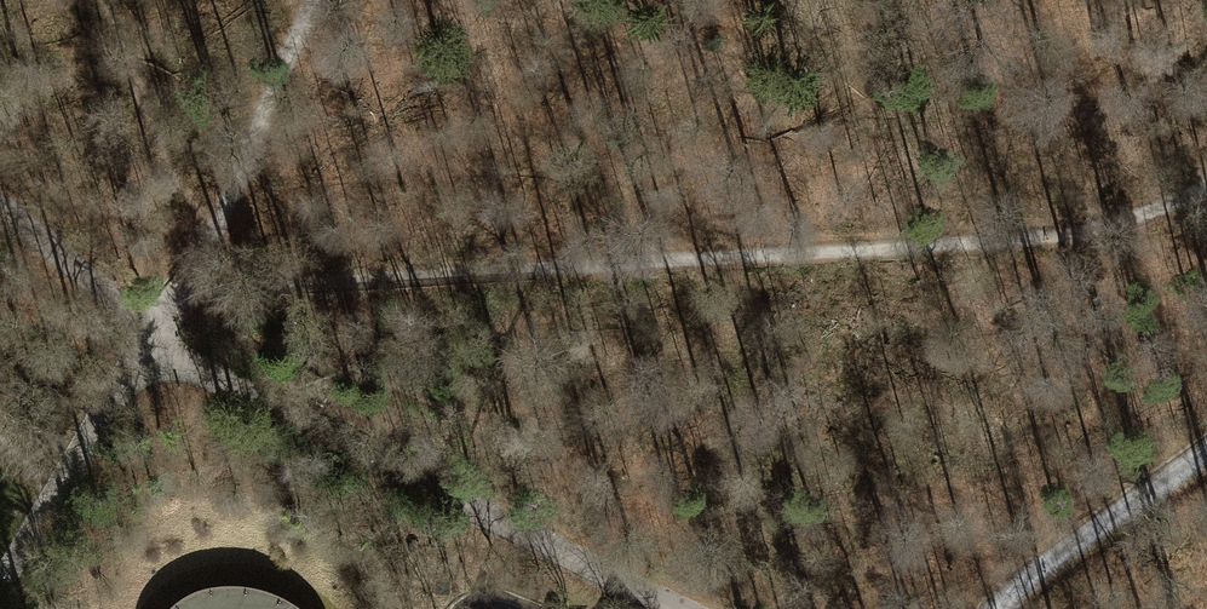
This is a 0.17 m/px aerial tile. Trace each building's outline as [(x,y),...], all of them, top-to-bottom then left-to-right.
[(216,586),(179,601),(173,608),(295,608),(287,602),(253,588),(216,586)]
